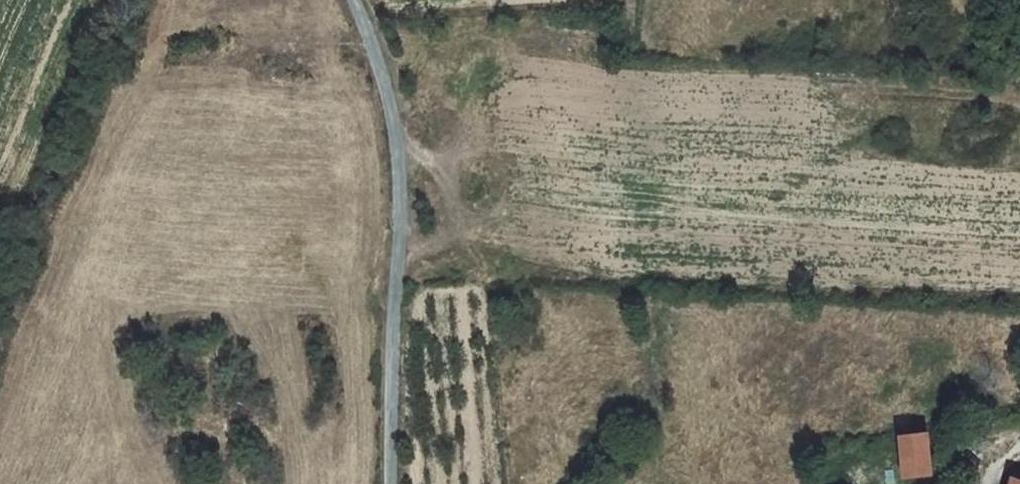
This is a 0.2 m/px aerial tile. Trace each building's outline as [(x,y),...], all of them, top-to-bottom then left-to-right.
[(932,475),(929,434),(900,435),(903,477),(932,475)] [(1013,473),(1010,483),(1019,483),(1019,475),(1013,473)]
